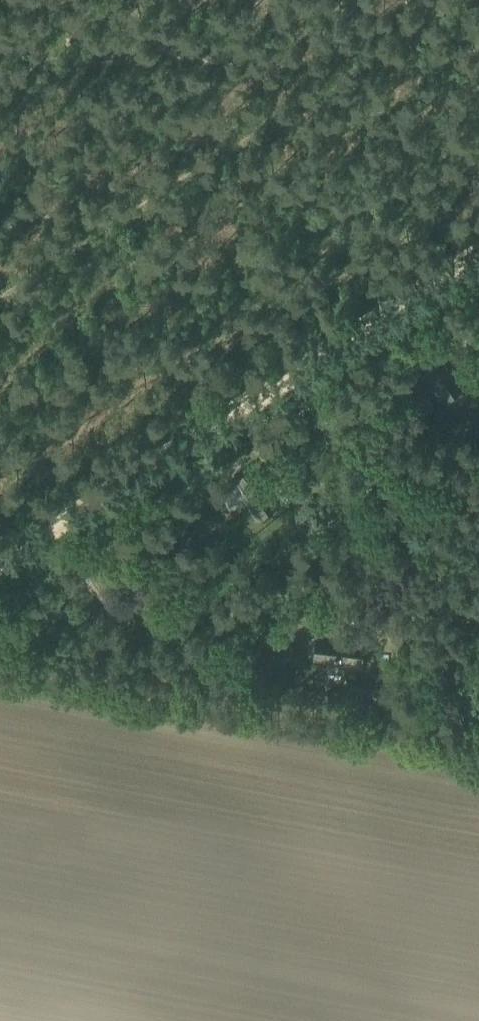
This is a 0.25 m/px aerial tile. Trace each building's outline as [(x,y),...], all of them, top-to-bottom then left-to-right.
[(441,400),(459,388),(435,351),(417,362),(441,400)] [(251,469),(234,480),(238,487),(224,496),(231,508),(246,499),(257,519),(275,508),(251,469)] [(110,611),(127,600),(101,562),(85,573),(110,611)] [(361,666),(364,646),(318,641),(316,660),(361,666)] [(336,683),(352,683),(352,669),(336,669),(336,683)] [(388,687),(369,683),(368,685),(366,699),(385,703),(388,687)]
